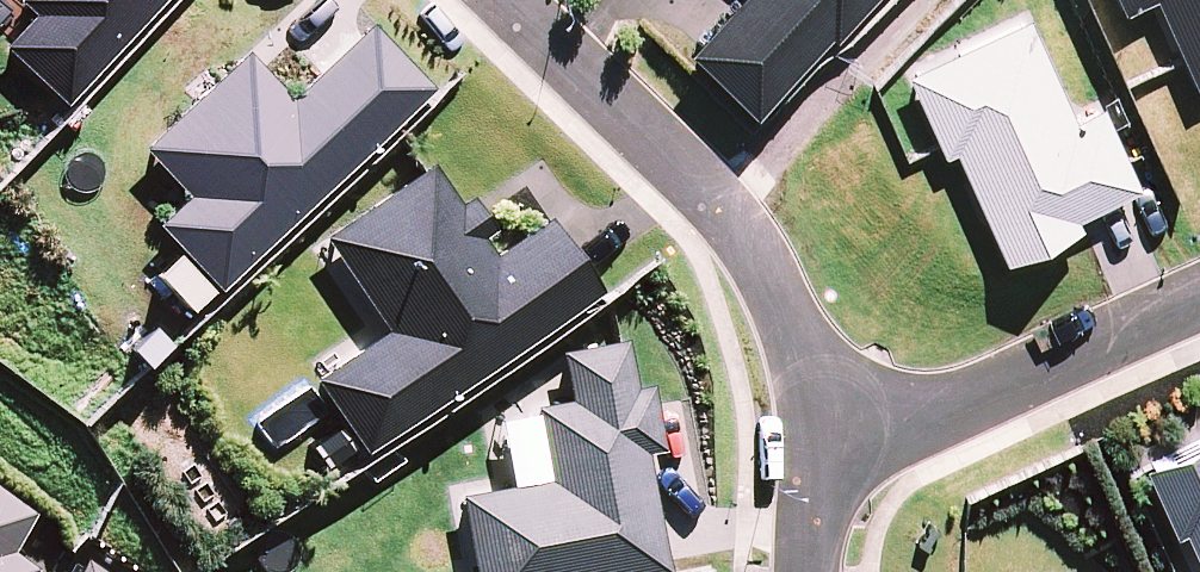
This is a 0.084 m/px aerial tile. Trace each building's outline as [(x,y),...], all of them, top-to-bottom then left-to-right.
[(152,223),(214,289),(431,86),(369,20),(286,98),(241,50),(135,149),(181,197),(152,223)] [(590,281),(550,222),(488,264),(425,174),(331,238),(393,329),(311,385),(352,444),(590,281)] [(542,410),(555,483),(466,498),(479,571),(610,571),(653,565),(641,493),(626,496),(621,468),(636,466),(632,441),(649,439),(641,394),(624,397),(616,350),(568,358),(576,405),(542,410)] [(38,568),(13,549),(40,514),(0,485),(0,571),(35,571),(38,568)] [(84,557),(74,571),(107,571),(84,557)]
